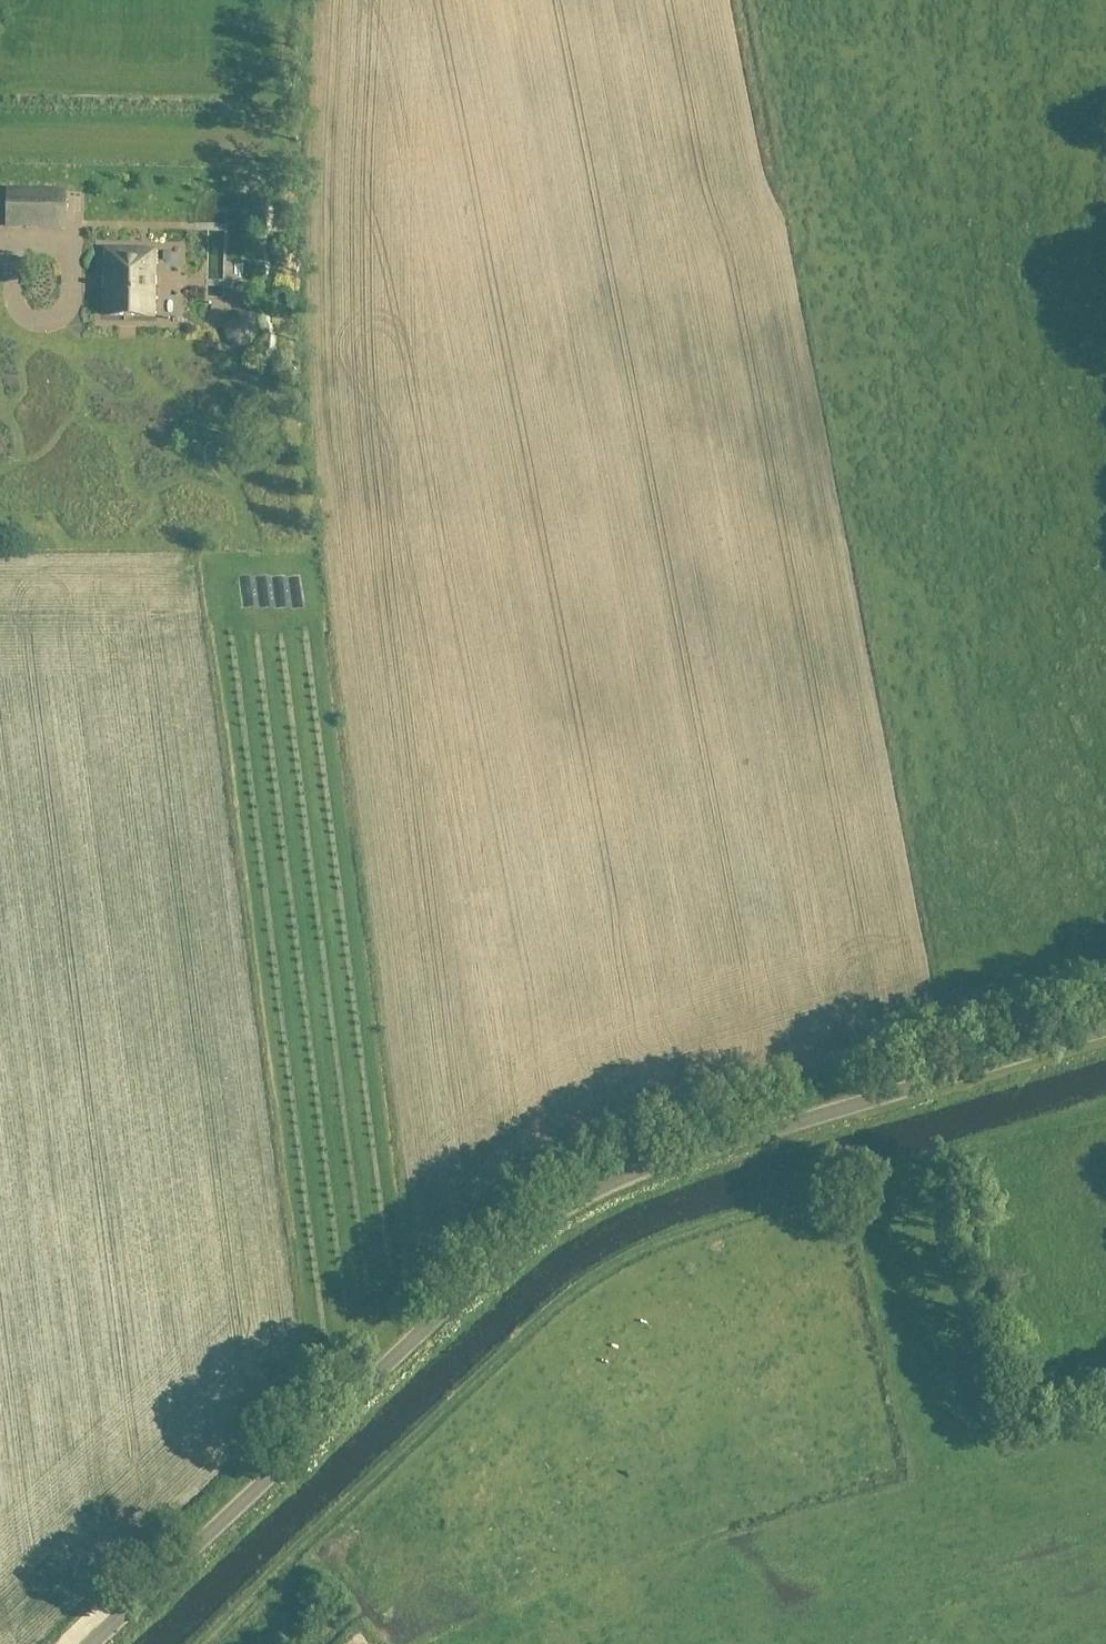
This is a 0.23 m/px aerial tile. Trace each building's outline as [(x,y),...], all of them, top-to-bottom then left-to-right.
[(7,193),(6,228),(64,229),(64,194),(7,193)] [(153,253),(104,252),(103,318),(152,319),(153,253)]
